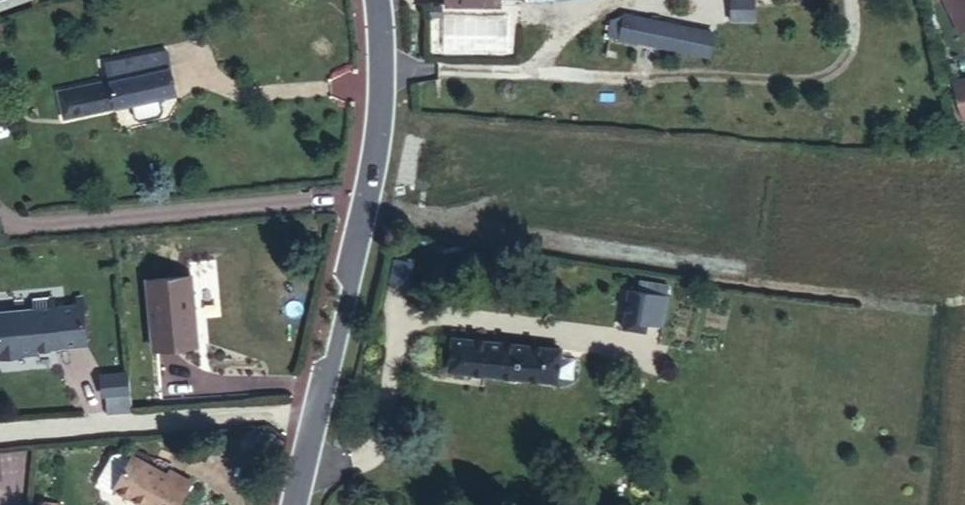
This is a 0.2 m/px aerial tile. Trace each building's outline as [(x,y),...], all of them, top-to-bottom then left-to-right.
[(34,0),(0,0),(0,11),(34,0)] [(959,38),(964,35),(964,0),(942,0),(959,38)] [(625,49),(711,65),(714,36),(631,19),(625,49)] [(117,80),(55,90),(59,115),(180,94),(173,51),(113,60),(117,80)] [(642,293),(663,297),(669,265),(626,257),(622,288),(642,293)] [(153,285),(157,355),(202,351),(196,281),(153,285)] [(642,293),(622,288),(619,299),(640,303),(642,293)] [(0,314),(0,331),(2,354),(7,358),(20,357),(24,351),(89,345),(85,305),(57,308),(56,298),(36,300),(37,310),(0,314)] [(570,351),(464,336),(460,371),(566,383),(570,351)] [(130,377),(104,381),(106,400),(132,397),(130,377)] [(0,459),(0,484),(10,483),(8,458),(0,459)] [(197,498),(180,489),(177,496),(136,473),(134,477),(122,470),(117,472),(102,500),(104,504),(105,504),(194,504),(197,498)]
